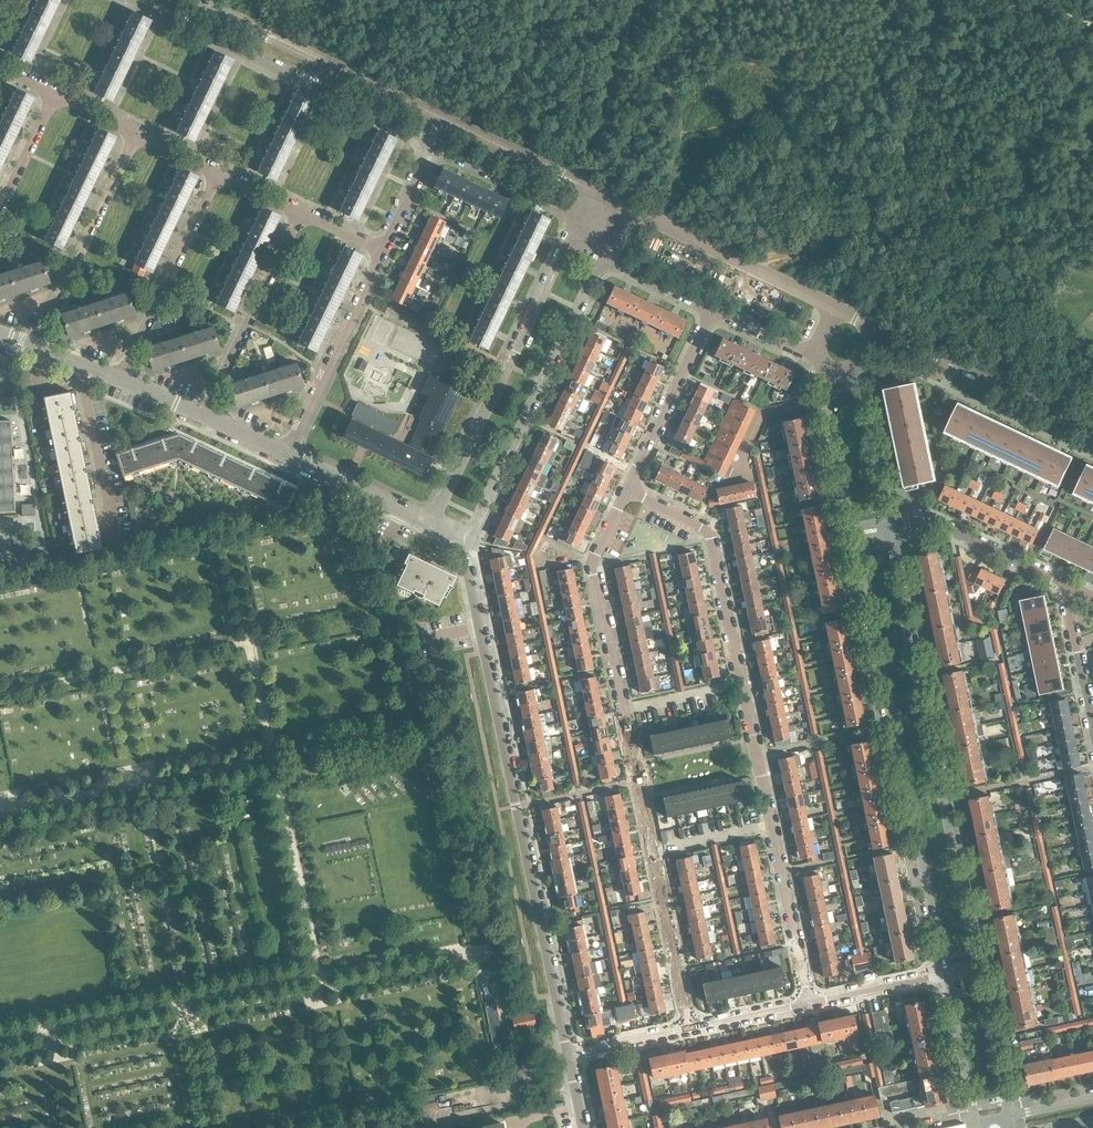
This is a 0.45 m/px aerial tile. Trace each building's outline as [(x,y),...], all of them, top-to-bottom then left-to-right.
[(32,15),(30,14),(29,16),(31,17),(29,22),(47,30),(61,0),(39,0),(32,15)] [(152,21),(134,12),(133,13),(134,13),(133,16),(130,14),(130,16),(132,17),(126,29),(144,38),(152,22),(152,21)] [(29,22),(27,26),(25,25),(24,27),(26,28),(17,47),(14,46),(14,48),(16,49),(14,53),(13,53),(13,54),(32,63),(32,62),(47,30),(29,22)] [(129,70),(138,51),(144,38),(126,29),(124,33),(122,32),(121,34),(123,35),(114,55),(112,54),(111,55),(113,57),(111,61),(129,70)] [(214,57),(208,69),(226,77),(234,61),(216,52),(215,52),(216,53),(215,55),(212,54),(212,56),(214,57)] [(111,61),(109,65),(106,64),(106,66),(108,67),(98,87),(96,86),(95,87),(97,89),(95,93),(95,92),(95,93),(114,102),(113,101),(129,70),(111,61)] [(211,109),(222,85),(226,77),(208,69),(206,73),(204,72),(203,74),(205,75),(196,94),(194,93),(193,95),(195,96),(193,101),(211,109)] [(36,98),(17,89),(17,90),(18,90),(16,94),(13,93),(12,95),(15,96),(5,116),(3,114),(2,116),(4,117),(2,122),(20,130),(35,98),(36,99),(36,98)] [(308,117),(316,101),(298,91),(297,92),(298,92),(297,95),(294,94),(294,95),(296,96),(290,108),(308,117)] [(195,141),(211,109),(193,101),(191,105),(189,104),(188,106),(190,107),(180,126),(178,125),(177,127),(180,128),(178,132),(177,132),(177,133),(196,142),(196,141),(195,141)] [(290,108),(288,112),(286,111),(285,113),(287,114),(278,134),(276,133),(275,135),(277,136),(275,140),(293,149),(308,117),(290,108)] [(2,122),(0,126),(0,160),(5,162),(20,130),(2,122)] [(118,137),(99,128),(99,129),(97,133),(95,132),(94,134),(97,135),(87,155),(85,154),(84,155),(86,156),(84,161),(102,170),(117,137),(118,138),(118,137)] [(390,156),(397,140),(398,140),(379,131),(378,134),(376,133),(375,135),(377,136),(372,147),(390,156)] [(275,140),(273,144),(271,143),(270,145),(272,146),(262,166),(260,165),(259,167),(262,168),(260,172),(259,172),(278,181),(277,181),(293,149),(275,140)] [(356,179),(374,188),(390,156),(372,147),(370,152),(367,151),(367,152),(369,153),(359,173),(357,172),(356,174),(359,175),(356,179)] [(81,167),(76,177),(72,186),(70,185),(69,187),(71,188),(68,193),(86,202),(102,170),(84,161),(82,165),(80,164),(79,166),(81,167)] [(168,196),(166,200),(184,209),(199,177),(200,177),(181,168),(179,172),(177,171),(176,173),(178,174),(169,194),(166,193),(166,195),(168,196)] [(444,169),(435,188),(436,187),(440,189),(438,192),(440,192),(441,190),(461,200),(460,202),(462,203),(463,201),(467,203),(475,185),(444,169)] [(356,179),(354,184),(352,183),(351,185),(353,186),(344,205),(342,204),(341,206),(343,207),(341,211),(341,212),(359,221),(360,220),(359,220),(374,188),(356,179)] [(475,185),(467,203),(472,205),(471,207),(472,208),(473,206),(493,215),(492,217),(494,218),(495,216),(499,218),(499,219),(508,200),(475,185)] [(53,225),(71,233),(86,202),(68,193),(67,197),(65,196),(64,197),(66,198),(56,219),(54,218),(53,219),(55,220),(53,225)] [(153,228),(150,232),(168,241),(184,209),(166,200),(164,204),(162,203),(161,205),(163,206),(153,226),(151,225),(150,227),(153,228)] [(282,216),(263,207),(263,208),(261,212),(259,211),(258,213),(260,214),(251,234),(248,233),(248,234),(250,235),(248,240),(266,248),(281,217),(282,216)] [(532,212),(516,244),(534,253),(541,240),(543,234),(550,221),(542,216),(538,215),(532,212)] [(433,217),(426,230),(439,236),(445,223),(446,223),(436,218),(432,216),(432,217),(433,217)] [(64,250),(64,249),(71,233),(53,225),(48,237),(45,235),(45,237),(47,238),(46,241),(45,240),(45,241),(64,250)] [(426,230),(420,244),(432,250),(439,236),(426,230)] [(135,264),(147,270),(153,273),(154,273),(153,272),(168,241),(150,232),(148,236),(146,235),(146,237),(148,238),(138,258),(136,257),(135,259),(137,260),(135,264)] [(446,234),(444,239),(452,243),(454,238),(446,234)] [(454,238),(452,243),(454,244),(457,245),(460,240),(455,237),(454,238)] [(266,248),(248,240),(246,244),(244,243),(243,245),(245,246),(235,266),(233,264),(232,266),(235,267),(232,272),(250,280),(266,248)] [(420,244),(413,258),(425,264),(432,250),(420,244)] [(516,244),(501,276),(519,285),(525,272),(528,266),(534,253),(516,244)] [(25,246),(19,247),(21,255),(27,253),(25,246)] [(347,288),(363,256),(364,256),(345,247),(344,247),(345,247),(343,251),(341,250),(340,252),(342,253),(332,273),(330,272),(329,274),(332,275),(329,280),(347,288)] [(440,248),(437,253),(445,256),(448,251),(440,248)] [(413,258),(406,272),(419,278),(425,264),(413,258)] [(433,261),(431,267),(439,270),(441,265),(436,263),(433,261)] [(17,293),(28,290),(38,286),(51,283),(50,282),(44,263),(44,262),(27,267),(27,265),(25,266),(25,267),(10,272),(17,293)] [(143,278),(143,277),(147,270),(135,264),(132,272),(132,271),(131,272),(143,278)] [(17,293),(10,272),(0,276),(0,299),(17,293)] [(230,278),(225,287),(220,298),(218,297),(217,298),(219,299),(217,303),(217,304),(235,313),(236,312),(235,312),(250,280),(232,272),(230,276),(228,275),(228,277),(230,278)] [(406,272),(400,286),(412,291),(419,278),(406,272)] [(427,275),(424,281),(431,285),(432,285),(432,284),(435,279),(427,275)] [(501,276),(485,308),(503,317),(510,304),(513,298),(519,285),(501,276)] [(327,285),(322,295),(317,305),(315,304),(314,306),(316,307),(314,312),(332,320),(347,288),(329,280),(328,283),(325,282),(325,284),(327,285)] [(393,299),(406,306),(406,305),(412,291),(400,286),(393,299)] [(614,286),(606,302),(630,314),(638,298),(629,293),(628,293),(629,292),(624,290),(623,291),(614,286)] [(420,289),(418,294),(425,298),(428,293),(420,289)] [(103,325),(115,321),(124,318),(136,314),(136,313),(135,313),(129,294),(130,294),(130,293),(113,298),(113,296),(111,297),(111,299),(96,304),(103,325)] [(436,293),(432,301),(439,304),(442,297),(436,293)] [(638,298),(630,314),(654,325),(662,309),(653,305),(652,305),(653,304),(647,301),(647,302),(646,302),(638,298)] [(414,303),(412,308),(419,312),(419,311),(422,307),(414,303)] [(69,336),(82,332),(103,325),(96,304),(81,309),(80,307),(78,307),(79,310),(62,315),(63,316),(69,335),(69,336)] [(485,308),(469,340),(488,349),(494,336),(497,330),(503,317),(485,308)] [(662,309),(654,325),(678,337),(686,321),(677,316),(676,316),(676,315),(671,313),(671,314),(670,313),(662,309)] [(312,317),(307,327),(302,337),(300,336),(299,338),(301,339),(299,343),(298,343),(317,352),(317,351),(332,320),(314,312),(312,315),(310,314),(309,316),(312,317)] [(428,315),(425,320),(435,325),(436,324),(438,320),(428,315)] [(383,320),(366,356),(384,364),(387,358),(399,364),(413,334),(383,320)] [(597,320),(594,327),(604,331),(607,325),(597,320)] [(187,359),(198,356),(208,353),(220,348),(213,329),(214,328),(198,333),(197,331),(195,331),(195,333),(180,338),(187,359)] [(592,332),(586,343),(600,350),(606,353),(612,342),(606,339),(592,332)] [(153,370),(166,366),(187,359),(180,338),(165,343),(165,341),(162,342),(162,344),(146,349),(147,350),(153,369),(153,370)] [(722,338),(714,355),(738,367),(746,350),(737,346),(737,345),(737,344),(732,342),(731,343),(730,342),(722,338)] [(586,343),(581,355),(594,362),(600,350),(586,343)] [(626,345),(623,352),(628,355),(631,347),(626,345)] [(746,350),(738,367),(762,378),(770,361),(761,357),(760,357),(761,356),(756,354),(755,354),(754,354),(746,350)] [(623,352),(619,359),(625,361),(628,355),(623,352)] [(581,355),(575,367),(589,373),(594,362),(581,355)] [(363,359),(358,369),(364,372),(369,362),(363,359)] [(619,359),(616,365),(622,368),(625,361),(619,359)] [(650,361),(645,372),(659,378),(664,367),(650,361)] [(770,361),(762,378),(786,390),(794,373),(784,368),(785,368),(780,365),(780,366),(770,361)] [(270,396),(282,392),(291,389),(304,385),(304,384),(303,384),(297,365),(297,364),(281,369),(280,367),(278,368),(279,370),(264,375),(270,396)] [(616,365),(613,372),(619,374),(622,368),(616,365)] [(575,367),(570,378),(584,385),(584,384),(587,378),(592,380),(594,376),(589,373),(575,367)] [(613,372),(610,378),(615,381),(619,374),(613,372)] [(645,372),(639,383),(653,390),(659,378),(645,372)] [(237,406),(249,402),(270,396),(264,375),(249,380),(248,378),(245,378),(246,381),(230,386),(231,386),(237,405),(236,406),(237,406)] [(351,421),(344,437),(360,444),(361,443),(368,446),(368,448),(369,449),(407,467),(413,470),(424,475),(424,476),(426,472),(428,473),(430,469),(428,468),(432,459),(433,459),(432,458),(432,459),(426,456),(430,448),(434,450),(434,449),(436,446),(444,429),(442,428),(458,396),(458,395),(459,393),(460,391),(439,381),(438,381),(432,378),(430,377),(423,393),(431,396),(420,418),(423,420),(421,423),(413,440),(417,441),(413,449),(390,438),(391,435),(394,436),(396,432),(400,423),(358,402),(354,412),(352,416),(354,417),(352,420),(351,421)] [(570,378),(564,389),(583,398),(588,387),(584,384),(584,385),(570,378)] [(610,378),(607,384),(608,384),(608,385),(612,387),(615,381),(610,378)] [(602,381),(598,390),(604,392),(605,393),(605,392),(609,394),(612,387),(608,385),(608,384),(607,384),(606,383),(602,381)] [(632,388),(629,392),(648,401),(653,390),(639,383),(636,390),(632,388)] [(886,389),(904,479),(906,488),(919,485),(937,482),(952,450),(1007,476),(1062,502),(1061,503),(1060,507),(1069,512),(1075,515),(1080,517),(1086,520),(1092,523),(1092,467),(1088,465),(1074,458),(1063,453),(1062,452),(1057,450),(1052,448),(1051,447),(1047,445),(1046,445),(1041,442),(1040,442),(1036,440),(1035,440),(1030,437),(1025,435),(1024,434),(1020,432),(1019,432),(1014,430),(1013,429),(1009,427),(1008,427),(1003,424),(998,422),(997,422),(993,419),(992,419),(987,417),(986,416),(982,414),(981,414),(976,412),(976,411),(971,409),(970,409),(959,403),(916,383),(898,387),(886,389)] [(700,385),(694,396),(708,403),(711,397),(716,399),(719,394),(717,393),(713,392),(703,387),(700,385)] [(564,389),(559,401),(573,407),(577,409),(583,398),(564,389)] [(71,391),(48,396),(44,397),(76,554),(104,549),(88,473),(85,455),(82,442),(78,424),(75,411),(72,395),(71,391)] [(627,391),(624,397),(631,400),(628,406),(642,413),(648,401),(629,392),(628,392),(627,391)] [(604,392),(601,398),(606,400),(609,394),(605,392),(605,393),(604,392)] [(694,396),(689,407),(703,414),(708,417),(710,412),(705,410),(708,403),(694,396)] [(601,398),(598,404),(603,407),(606,400),(601,398)] [(734,400),(727,414),(747,424),(753,410),(734,400)] [(559,401),(553,412),(567,419),(569,415),(573,407),(559,401)] [(598,404),(595,411),(600,413),(602,410),(603,407),(598,404)] [(628,406),(623,418),(637,424),(642,413),(628,406)] [(689,407),(684,419),(697,425),(703,414),(689,407)] [(595,411),(592,417),(597,420),(600,413),(595,411)] [(553,412),(548,424),(562,431),(562,429),(564,425),(565,424),(570,426),(572,421),(571,421),(567,419),(553,412)] [(727,414),(721,427),(741,436),(747,424),(727,414)] [(617,415),(612,426),(617,429),(631,436),(637,424),(623,418),(617,415)] [(592,417),(589,424),(594,426),(597,420),(592,417)] [(801,418),(782,422),(788,448),(806,444),(804,434),(805,434),(804,428),(803,428),(801,418)] [(684,419),(678,430),(692,437),(697,425),(684,419)] [(0,421),(0,511),(15,510),(11,420),(0,421)] [(589,424),(586,430),(591,433),(594,426),(589,424)] [(717,435),(715,440),(735,449),(741,436),(721,427),(717,435)] [(297,489),(299,486),(174,428),(173,431),(180,434),(178,460),(288,511),(298,489),(297,489)] [(609,433),(606,438),(612,441),(625,447),(631,436),(617,429),(614,436),(609,433)] [(586,430),(583,437),(588,439),(591,433),(586,430)] [(678,430),(672,442),(686,449),(692,437),(678,430)] [(123,477),(178,460),(180,434),(173,431),(172,433),(115,451),(116,454),(123,477)] [(544,433),(538,444),(552,451),(557,453),(560,447),(560,445),(559,440),(544,433)] [(594,433),(589,444),(595,447),(600,436),(594,433)] [(583,437),(579,443),(585,446),(588,439),(583,437)] [(711,447),(709,453),(729,462),(735,449),(715,440),(711,447)] [(612,441),(606,452),(620,459),(625,447),(612,441)] [(579,443),(576,450),(582,452),(585,446),(579,443)] [(538,444),(533,455),(547,462),(552,451),(538,444)] [(806,444),(788,448),(793,474),(812,470),(810,460),(809,454),(806,444)] [(672,446),(669,452),(679,457),(681,456),(683,451),(672,446)] [(576,450),(573,456),(579,459),(582,452),(576,450)] [(683,451),(681,456),(689,460),(691,454),(683,451)] [(585,453),(580,465),(585,467),(591,456),(585,453)] [(705,461),(702,466),(703,466),(722,475),(729,462),(709,453),(705,461)] [(691,454),(689,460),(692,461),(696,463),(698,458),(691,454)] [(533,455),(528,466),(542,473),(547,462),(533,455)] [(573,456),(570,463),(575,465),(579,459),(573,456)] [(698,458),(696,463),(699,464),(702,466),(705,461),(700,459),(698,458)] [(603,461),(597,472),(611,478),(616,467),(603,461)] [(570,463),(567,469),(572,472),(575,465),(570,463)] [(661,466),(654,479),(666,485),(673,471),(674,469),(662,463),(661,466)] [(528,466),(522,478),(536,485),(539,487),(542,488),(548,476),(545,475),(542,473),(528,466)] [(773,468),(766,469),(768,479),(775,478),(773,468)] [(567,469),(564,476),(569,478),(572,472),(567,469)] [(812,470),(793,474),(799,500),(817,497),(815,486),(816,486),(815,480),(814,480),(812,470)] [(673,471),(666,485),(678,491),(684,476),(673,471)] [(592,483),(592,484),(605,490),(611,478),(597,472),(594,480),(592,483)] [(564,476),(561,482),(566,485),(569,478),(564,476)] [(684,476),(678,491),(689,496),(696,482),(684,476)] [(522,478),(517,489),(530,496),(533,491),(540,494),(543,488),(542,488),(539,487),(536,485),(522,478)] [(586,481),(584,485),(589,488),(586,495),(600,502),(605,490),(592,484),(586,481)] [(560,483),(558,489),(563,491),(565,488),(566,485),(561,482),(560,483)] [(696,482),(689,496),(701,502),(707,488),(696,482)] [(753,482),(744,484),(747,498),(756,496),(753,482)] [(744,484),(735,486),(738,500),(747,498),(744,484)] [(946,485),(939,499),(951,505),(958,491),(946,485)] [(735,486),(726,488),(729,502),(738,500),(735,486)] [(726,488),(717,490),(717,491),(718,496),(719,498),(720,504),(729,502),(726,488)] [(517,489),(511,501),(525,507),(528,502),(530,496),(517,489)] [(558,489),(555,495),(560,498),(563,491),(558,489)] [(958,491),(951,505),(963,511),(970,497),(964,494),(958,491)] [(555,495),(552,501),(557,504),(559,500),(560,498),(555,495)] [(586,495),(580,507),(594,513),(596,510),(600,502),(586,495)] [(970,497),(963,511),(975,516),(982,502),(970,497)] [(133,500),(128,501),(137,542),(212,527),(211,522),(140,536),(133,500)] [(511,501),(506,512),(520,519),(525,507),(511,501)] [(552,501),(548,508),(554,511),(557,504),(552,501)] [(982,502),(975,516),(987,522),(993,508),(982,502)] [(741,505),(726,508),(729,521),(744,518),(750,517),(749,512),(743,513),(741,505)] [(819,505),(801,509),(806,535),(825,531),(822,521),(823,521),(822,515),(821,515),(819,505)] [(580,507),(575,518),(589,525),(594,513),(580,507)] [(548,508),(545,514),(551,517),(554,511),(548,508)] [(993,508),(987,522),(998,527),(1005,513),(1004,513),(998,510),(993,508)] [(506,512),(500,524),(514,531),(520,519),(506,512)] [(1005,513),(998,527),(1010,533),(1017,519),(1005,513)] [(1028,524),(1022,538),(1033,544),(1040,530),(1047,516),(1041,513),(1034,527),(1028,524)] [(545,514),(542,521),(548,524),(551,517),(545,514)] [(575,518),(570,529),(584,536),(589,525),(575,518)] [(744,518),(729,521),(731,532),(746,529),(745,522),(744,518)] [(1017,519),(1010,533),(1022,538),(1028,524),(1027,524),(1020,520),(1017,519)] [(542,521),(539,527),(545,530),(548,524),(542,521)] [(497,537),(493,544),(506,547),(508,542),(514,531),(500,524),(495,534),(494,536),(497,537)] [(564,526),(562,531),(567,534),(564,541),(566,542),(578,548),(584,536),(570,529),(564,526)] [(539,527),(536,534),(542,537),(543,534),(545,530),(539,527)] [(1055,528),(1045,549),(1050,552),(1050,553),(1051,553),(1051,552),(1056,554),(1055,555),(1056,555),(1066,533),(1055,528)] [(746,529),(731,532),(734,546),(749,542),(748,536),(746,529)] [(825,531),(806,535),(812,561),(830,557),(828,547),(829,547),(828,541),(827,541),(825,531)] [(1066,533),(1056,555),(1061,557),(1061,558),(1062,557),(1066,559),(1066,560),(1077,538),(1066,533)] [(536,534),(533,540),(539,543),(542,537),(536,534)] [(1077,538),(1066,560),(1067,561),(1067,560),(1072,562),(1072,563),(1073,562),(1077,565),(1088,543),(1077,538)] [(518,540),(514,548),(526,550),(528,545),(518,540)] [(533,540),(530,547),(535,550),(539,543),(533,540)] [(749,542),(734,546),(736,559),(752,556),(750,548),(749,542)] [(1077,565),(1078,566),(1078,565),(1083,567),(1082,568),(1083,568),(1083,567),(1088,570),(1088,571),(1092,560),(1092,546),(1088,543),(1077,565)] [(504,550),(491,547),(493,558),(505,556),(504,550)] [(530,547),(527,553),(528,558),(533,557),(533,556),(535,550),(530,547)] [(681,555),(678,555),(679,557),(680,563),(681,567),(696,564),(694,552),(681,555)] [(941,553),(920,557),(924,573),(923,573),(924,578),(925,578),(928,593),(948,589),(941,553)] [(404,570),(397,585),(413,593),(414,590),(424,595),(422,597),(439,605),(443,596),(449,585),(451,586),(456,577),(429,563),(409,554),(404,563),(407,564),(404,570)] [(493,558),(490,559),(490,561),(492,572),(508,568),(512,568),(513,567),(512,562),(511,555),(505,556),(493,558)] [(752,556),(736,559),(739,571),(754,568),(752,556)] [(830,557),(812,561),(817,587),(836,583),(833,573),(834,573),(833,567),(832,568),(830,557)] [(696,564),(681,567),(684,580),(699,576),(696,564)] [(630,565),(615,568),(617,581),(633,577),(630,565)] [(754,568),(739,571),(741,584),(757,581),(755,573),(761,572),(760,567),(754,568)] [(508,568),(492,572),(495,583),(510,580),(509,573),(508,568)] [(565,570),(557,571),(559,580),(560,584),(575,580),(572,568),(565,570)] [(973,569),(968,579),(973,582),(968,583),(970,591),(971,593),(977,592),(980,585),(987,588),(994,574),(982,569),(980,573),(973,569)] [(545,570),(539,571),(543,588),(549,586),(545,570)] [(994,574),(987,588),(1000,594),(1006,580),(994,574)] [(685,586),(680,587),(681,593),(701,589),(699,576),(684,580),(685,586)] [(633,577),(617,581),(620,593),(635,590),(634,582),(633,577)] [(510,580),(495,583),(498,597),(513,593),(512,589),(510,580)] [(575,580),(560,584),(562,596),(578,593),(575,580)] [(757,581),(741,584),(744,596),(759,593),(757,581)] [(836,583),(817,587),(823,614),(841,610),(839,600),(840,599),(839,593),(838,593),(836,583)] [(701,589),(681,593),(682,598),(687,596),(689,605),(704,601),(701,589)] [(948,589),(928,593),(931,609),(931,613),(932,614),(932,613),(936,629),(956,625),(948,589)] [(635,590),(620,593),(622,606),(638,602),(637,597),(635,590)] [(513,593),(498,597),(500,609),(516,606),(514,599),(513,593)] [(578,593),(562,596),(564,605),(565,609),(580,605),(578,593)] [(759,593),(744,596),(747,609),(762,605),(759,593)] [(1045,595),(1020,600),(1023,612),(1049,607),(1048,607),(1047,602),(1047,601),(1045,595)] [(690,611),(683,613),(684,617),(691,616),(691,617),(707,614),(704,601),(689,605),(690,611)] [(638,602),(622,606),(625,618),(640,615),(639,606),(638,602)] [(580,605),(565,609),(568,621),(583,618),(581,609),(580,605)] [(762,605),(747,609),(749,621),(764,618),(762,605)] [(516,606),(500,609),(503,622),(518,618),(517,613),(516,606)] [(1049,607),(1023,612),(1025,624),(1051,619),(1051,618),(1050,618),(1049,613),(1050,613),(1050,612),(1049,613),(1048,607),(1049,607)] [(999,611),(998,611),(1000,617),(1008,615),(1007,609),(999,611)] [(707,614),(691,617),(694,629),(709,626),(707,614)] [(640,615),(625,618),(628,630),(643,627),(652,625),(650,619),(642,621),(640,615)] [(1008,615),(1000,617),(1001,624),(1010,622),(1008,615)] [(764,618),(749,621),(752,633),(767,630),(768,633),(776,631),(773,616),(764,618)] [(518,618),(503,622),(505,634),(521,631),(518,618)] [(568,621),(562,622),(565,635),(570,634),(586,630),(583,618),(568,621)] [(843,618),(825,622),(830,649),(848,645),(846,635),(848,635),(848,633),(847,630),(847,628),(845,629),(843,618)] [(1051,619),(1025,624),(1028,636),(1054,630),(1053,630),(1052,625),(1052,624),(1051,624),(1050,619),(1051,619)] [(956,625),(936,629),(939,645),(938,645),(939,650),(940,649),(943,666),(964,661),(961,650),(956,625)] [(695,637),(690,638),(691,643),(697,642),(712,639),(709,626),(694,629),(695,637)] [(643,627),(628,630),(630,643),(646,640),(643,627)] [(586,630),(570,634),(573,646),(588,643),(586,630)] [(1054,630),(1028,636),(1030,647),(1056,642),(1055,642),(1054,637),(1055,637),(1055,636),(1054,636),(1053,631),(1054,631),(1054,630)] [(521,631),(505,634),(508,647),(523,643),(521,631)] [(1012,632),(1003,634),(1004,641),(1013,639),(1012,632)] [(990,636),(977,639),(982,660),(994,657),(990,636)] [(712,639),(697,642),(699,654),(714,651),(712,639)] [(756,641),(754,642),(756,655),(771,651),(769,639),(762,640),(756,641)] [(1013,639),(1004,641),(1006,647),(1014,645),(1013,639)] [(646,640),(630,643),(633,655),(648,652),(647,647),(646,640)] [(1056,642),(1030,647),(1032,659),(1058,654),(1058,653),(1058,654),(1057,648),(1056,648),(1055,643),(1056,642)] [(523,643),(508,647),(511,659),(526,656),(523,643)] [(588,643),(573,646),(576,658),(591,655),(588,643)] [(848,645),(830,649),(836,675),(854,671),(852,661),(853,661),(852,654),(851,655),(848,645)] [(648,652),(633,655),(635,668),(651,665),(656,663),(655,656),(659,655),(658,650),(652,651),(648,652)] [(771,651),(756,655),(759,667),(774,664),(773,657),(777,656),(776,650),(771,651)] [(699,654),(692,656),(695,668),(697,668),(702,667),(717,664),(714,651),(699,654)] [(1058,654),(1032,659),(1035,671),(1061,665),(1060,665),(1059,660),(1060,660),(1060,659),(1059,659),(1058,654)] [(591,655),(576,658),(578,671),(593,668),(591,655)] [(526,656),(511,659),(513,671),(529,668),(526,656)] [(1017,656),(1008,657),(1009,664),(1018,662),(1017,656)] [(1018,662),(1009,664),(1011,671),(1019,669),(1018,662)] [(702,667),(697,668),(700,680),(704,680),(720,676),(717,664),(702,667)] [(774,664),(759,667),(762,680),(777,676),(777,675),(776,671),(774,664)] [(651,665),(635,668),(638,680),(654,677),(651,665)] [(1061,665),(1035,671),(1037,683),(1063,677),(1062,677),(1061,672),(1062,672),(1062,671),(1061,671),(1060,666),(1061,666),(1061,665)] [(529,668),(513,671),(516,684),(531,681),(529,668)] [(854,671),(836,675),(841,701),(859,697),(857,687),(859,687),(859,686),(858,681),(857,680),(856,681),(854,671)] [(966,671),(945,675),(948,691),(947,691),(948,696),(949,696),(953,711),(973,707),(966,671)] [(585,678),(580,679),(583,692),(598,689),(595,676),(585,678)] [(654,677),(638,680),(640,691),(641,693),(656,690),(661,689),(658,676),(654,677)] [(777,676),(762,680),(764,693),(780,689),(777,676)] [(1063,677),(1037,683),(1040,695),(1065,690),(1064,684),(1065,683),(1064,683),(1063,678),(1063,677)] [(598,689),(583,692),(585,703),(585,705),(601,701),(598,689)] [(780,689),(764,693),(767,705),(782,701),(782,700),(780,689)] [(533,690),(518,693),(520,702),(520,705),(535,702),(533,690)] [(859,697),(841,701),(846,727),(865,723),(863,713),(864,713),(864,712),(863,706),(861,707),(859,697)] [(1051,703),(1041,705),(1042,710),(1052,708),(1054,716),(1070,712),(1067,700),(1068,700),(1068,699),(1051,703)] [(601,701),(585,705),(588,717),(603,714),(601,701)] [(782,701),(767,705),(770,717),(785,714),(782,701)] [(1003,701),(996,703),(998,710),(1004,708),(1003,701)] [(535,702),(520,705),(523,718),(538,714),(535,702)] [(973,707),(953,711),(956,727),(955,727),(956,732),(957,732),(960,748),(981,743),(979,735),(977,725),(975,717),(973,707)] [(1070,712),(1054,716),(1055,720),(1057,729),(1073,726),(1070,712)] [(538,714),(523,718),(525,730),(541,727),(540,722),(538,714)] [(603,714),(588,717),(590,728),(605,725),(603,714)] [(785,714),(770,717),(772,730),(787,726),(785,714)] [(729,718),(718,721),(722,740),(733,738),(729,718)] [(718,721),(708,723),(713,742),(722,740),(718,721)] [(708,723),(699,725),(703,744),(713,742),(708,723)] [(605,725),(590,728),(593,739),(593,742),(608,739),(605,725)] [(699,725),(689,727),(693,746),(703,744),(699,725)] [(787,726),(772,730),(775,742),(790,739),(788,731),(795,730),(794,725),(787,726)] [(1073,726),(1057,729),(1059,743),(1075,739),(1073,726)] [(541,727),(525,730),(528,743),(543,739),(541,727)] [(689,727),(679,729),(683,748),(693,746),(689,727)] [(679,729),(669,731),(674,750),(683,748),(679,729)] [(669,731),(660,733),(664,752),(674,750),(669,731)] [(660,733),(649,735),(653,754),(664,752),(660,733)] [(543,739),(528,743),(531,755),(546,752),(543,739)] [(608,739),(593,742),(596,755),(611,751),(608,739)] [(1075,739),(1059,743),(1062,755),(1078,752),(1075,739)] [(868,740),(850,744),(856,771),(874,767),(872,757),(873,757),(873,755),(872,752),(872,750),(871,751),(868,740)] [(981,743),(960,748),(964,763),(962,763),(964,768),(965,768),(968,784),(989,779),(981,743)] [(611,751),(596,755),(598,767),(614,764),(611,751)] [(546,752),(531,755),(533,767),(548,764),(547,757),(546,752)] [(1059,756),(1051,757),(1052,762),(1057,761),(1059,769),(1065,768),(1065,769),(1081,765),(1078,752),(1062,755),(1059,756)] [(792,756),(778,759),(781,772),(796,768),(802,767),(799,755),(792,756)] [(548,764),(533,767),(536,780),(551,777),(548,764)] [(614,764),(598,767),(601,779),(616,776),(614,764)] [(796,768),(781,772),(784,784),(799,781),(804,780),(806,779),(803,767),(802,767),(796,768)] [(874,767),(856,771),(861,796),(879,793),(877,783),(879,782),(878,781),(878,778),(878,776),(876,777),(874,767)] [(1082,774),(1067,777),(1069,790),(1085,787),(1082,774)] [(551,777),(536,780),(538,792),(554,790),(551,777)] [(799,781),(784,784),(786,796),(801,793),(807,792),(804,780),(799,781)] [(742,781),(732,783),(736,802),(746,800),(742,781)] [(732,783),(722,785),(726,804),(736,802),(732,783)] [(722,785),(712,787),(716,807),(726,804),(722,785)] [(712,787),(702,789),(706,809),(716,807),(712,787)] [(1069,790),(1058,792),(1059,797),(1070,795),(1072,803),(1088,800),(1085,787),(1069,790)] [(702,789),(693,791),(697,811),(699,817),(708,815),(706,809),(702,789)] [(693,791),(683,793),(687,813),(697,811),(693,791)] [(801,793),(786,796),(789,809),(804,806),(811,804),(808,792),(807,792),(801,793)] [(620,793),(605,796),(606,804),(607,809),(623,806),(620,793)] [(683,793),(673,796),(677,815),(687,813),(683,793)] [(879,793),(861,796),(867,822),(885,819),(883,809),(884,808),(884,807),(883,804),(883,802),(881,802),(879,793)] [(673,796),(663,798),(667,817),(677,815),(673,796)] [(991,796),(971,800),(975,816),(973,816),(973,817),(974,821),(976,821),(979,837),(999,833),(991,796)] [(594,799),(587,801),(590,812),(596,811),(594,799)] [(1088,800),(1072,803),(1073,808),(1075,816),(1090,813),(1088,800)] [(623,806),(607,809),(610,822),(625,819),(623,806)] [(804,806),(789,809),(792,821),(807,818),(804,806)] [(557,807),(542,810),(545,822),(560,819),(557,807)] [(1090,813),(1075,816),(1077,828),(1092,825),(1090,813)] [(560,819),(545,822),(547,835),(562,831),(569,830),(568,824),(566,824),(565,818),(560,819)] [(807,818),(792,821),(794,834),(809,831),(807,818)] [(625,819),(610,822),(613,834),(628,831),(625,819)] [(885,819),(867,822),(872,849),(890,845),(888,835),(890,834),(889,833),(889,830),(888,828),(887,828),(885,819)] [(1077,828),(1078,833),(1080,842),(1092,839),(1092,826),(1092,825),(1077,828)] [(562,831),(547,835),(550,847),(565,844),(562,831)] [(628,831),(613,834),(615,847),(630,843),(628,831)] [(809,831),(794,834),(797,846),(812,843),(809,831)] [(999,833),(979,837),(982,852),(981,852),(982,857),(983,857),(986,873),(1006,869),(1002,850),(999,833)] [(1075,843),(1076,848),(1078,856),(1083,855),(1092,853),(1092,839),(1080,842),(1075,843)] [(565,844),(550,847),(552,860),(568,857),(574,855),(572,843),(565,844)] [(630,843),(615,847),(618,859),(633,856),(630,843)] [(741,853),(735,855),(736,860),(742,858),(757,855),(754,843),(740,846),(741,853)] [(812,843),(797,846),(799,859),(808,857),(809,862),(815,861),(812,843)] [(833,851),(822,854),(824,861),(834,859),(833,851)] [(892,853),(872,857),(878,884),(898,880),(895,870),(896,869),(895,863),(894,863),(892,853)] [(1083,855),(1086,869),(1092,867),(1092,853),(1083,855)] [(757,855),(742,858),(745,871),(760,868),(757,855)] [(633,856),(618,859),(620,872),(636,868),(633,856)] [(677,859),(676,859),(679,872),(694,869),(702,867),(701,863),(698,864),(698,862),(693,863),(691,856),(688,857),(677,859)] [(568,857),(552,860),(555,872),(570,869),(569,863),(568,857)] [(636,868),(620,872),(623,884),(638,881),(636,868)] [(745,871),(744,871),(747,883),(762,880),(760,868),(745,871)] [(570,869),(555,872),(557,885),(573,881),(570,869)] [(694,869),(679,872),(680,877),(681,884),(696,881),(694,869)] [(811,875),(803,877),(806,890),(821,886),(818,869),(810,871),(811,875)] [(1006,869),(986,873),(990,888),(989,889),(990,893),(990,894),(991,893),(994,909),(1014,905),(1010,886),(1006,869)] [(762,880),(747,883),(750,895),(765,892),(762,880)] [(898,880),(878,884),(883,910),(903,906),(901,896),(902,895),(901,889),(900,889),(898,880)] [(573,881),(557,885),(560,897),(575,894),(573,881)] [(638,881),(623,884),(627,901),(634,900),(633,895),(641,893),(638,881)] [(696,881),(681,884),(684,896),(699,893),(696,881)] [(821,886),(806,890),(809,902),(824,899),(822,891),(828,890),(827,885),(821,886)] [(747,904),(745,904),(746,909),(747,909),(748,909),(752,908),(768,905),(765,892),(750,895),(751,903),(747,904)] [(699,893),(684,896),(686,909),(702,906),(700,899),(699,893)] [(575,894),(560,897),(563,910),(571,908),(572,912),(579,911),(575,894)] [(824,899),(809,902),(811,915),(826,911),(824,899)] [(702,906),(686,909),(689,921),(704,917),(711,916),(708,904),(702,906)] [(748,909),(747,909),(750,922),(755,921),(770,918),(768,905),(752,908),(748,909)] [(903,906),(883,910),(889,936),(908,932),(906,922),(907,921),(906,915),(905,915),(903,906)] [(635,908),(629,910),(632,927),(647,924),(644,911),(636,913),(635,908)] [(826,911),(811,915),(814,927),(829,924),(829,923),(834,922),(832,911),(827,912),(826,911)] [(1014,915),(996,919),(999,935),(998,935),(999,940),(1001,940),(1004,955),(1022,952),(1022,951),(1014,915)] [(704,917),(689,921),(692,934),(707,931),(704,917)] [(770,918),(755,921),(758,933),(773,930),(770,918)] [(1046,920),(1038,922),(1039,927),(1039,929),(1049,927),(1048,919),(1046,920)] [(575,926),(566,928),(569,940),(584,937),(581,920),(574,921),(575,926)] [(647,924),(632,927),(635,940),(650,937),(647,924)] [(829,924),(814,927),(817,940),(832,936),(829,924)] [(1053,927),(1046,928),(1048,937),(1048,939),(1046,940),(1047,946),(1057,944),(1055,935),(1053,927)] [(758,933),(753,934),(754,939),(759,938),(760,946),(768,944),(776,943),(773,931),(773,930),(758,933)] [(707,931),(692,934),(694,946),(710,943),(707,931)] [(908,932),(889,936),(894,962),(895,962),(914,958),(912,948),(913,947),(911,941),(910,942),(908,932)] [(832,936),(817,940),(819,952),(834,949),(834,947),(833,941),(840,940),(839,935),(832,936)] [(584,937),(569,940),(572,953),(587,950),(584,937)] [(650,937),(635,940),(637,951),(652,948),(650,937)] [(1075,939),(1066,941),(1068,950),(1076,948),(1075,940),(1075,939)] [(710,943),(694,946),(695,950),(697,959),(700,959),(712,956),(711,949),(715,948),(714,942),(713,942),(710,943)] [(637,951),(632,952),(635,965),(640,964),(655,960),(652,948),(637,951)] [(834,949),(819,952),(821,961),(822,964),(837,961),(834,949)] [(587,950),(572,953),(574,965),(589,962),(587,950)] [(858,954),(851,955),(853,966),(854,970),(854,971),(863,969),(860,953),(863,953),(862,950),(857,951),(858,954)] [(863,953),(860,953),(863,969),(873,967),(870,952),(863,953)] [(1022,952),(1004,955),(1007,971),(1006,971),(1007,976),(1008,976),(1011,992),(1030,988),(1030,987),(1026,970),(1022,952)] [(641,971),(635,972),(636,977),(642,976),(658,973),(655,960),(640,964),(641,971)] [(589,962),(574,965),(577,977),(592,974),(597,973),(595,961),(589,962)] [(837,961),(822,964),(824,977),(840,974),(838,966),(837,961)] [(1074,963),(1073,963),(1076,975),(1082,974),(1079,961),(1078,962),(1074,963)] [(781,966),(771,968),(775,988),(785,986),(781,966)] [(771,968),(761,971),(765,990),(775,988),(771,968)] [(731,970),(721,972),(722,979),(726,998),(736,996),(732,977),(731,970)] [(761,971),(751,973),(756,992),(765,990),(761,971)] [(592,974),(577,977),(579,990),(594,987),(601,986),(598,973),(597,973),(592,974)] [(658,973),(642,976),(645,988),(660,985),(658,973)] [(751,973),(742,975),(746,994),(756,992),(751,973)] [(742,975),(732,977),(736,996),(746,994),(742,975)] [(722,979),(712,981),(717,1000),(726,998),(722,979)] [(712,981),(702,983),(706,1002),(717,1000),(712,981)] [(660,985),(645,988),(648,1001),(663,998),(660,985)] [(594,987),(579,990),(582,1002),(597,999),(594,987)] [(1030,988),(1011,992),(1014,1007),(1015,1007),(1014,1007),(1014,1012),(1015,1012),(1016,1012),(1019,1028),(1037,1024),(1033,1003),(1030,988)] [(617,1005),(614,1006),(614,1009),(616,1016),(617,1022),(627,1020),(623,1004),(625,1003),(624,998),(620,999),(621,1004),(617,1005)] [(641,1003),(639,1004),(640,1008),(646,1007),(649,1006),(650,1014),(666,1011),(663,999),(663,998),(648,1001),(648,1002),(645,1002),(641,1003)] [(495,999),(485,1001),(493,1041),(503,1040),(495,999)] [(597,999),(582,1002),(584,1015),(600,1012),(598,1007),(597,999)] [(625,1003),(623,1004),(627,1020),(636,1018),(633,1002),(629,1003),(625,1003)] [(923,1002),(905,1006),(913,1042),(931,1038),(927,1023),(928,1023),(928,1022),(927,1018),(926,1018),(923,1002)] [(600,1012),(584,1015),(585,1016),(587,1028),(602,1025),(602,1024),(611,1022),(610,1017),(616,1016),(614,1009),(603,1011),(600,1012)] [(879,1011),(871,1013),(874,1024),(875,1031),(883,1029),(881,1023),(879,1011)] [(515,1018),(513,1018),(515,1029),(517,1028),(535,1024),(533,1014),(515,1018)] [(833,1019),(818,1022),(819,1025),(822,1042),(857,1034),(854,1020),(855,1020),(854,1015),(838,1018),(833,1019)] [(1059,1016),(1046,1019),(1046,1022),(1047,1025),(1060,1022),(1059,1016)] [(819,1025),(806,1028),(810,1044),(822,1042),(819,1025)] [(806,1028),(794,1030),(798,1047),(810,1044),(806,1028)] [(1047,1029),(1020,1034),(1021,1036),(1021,1041),(1035,1038),(1044,1081),(1057,1078),(1053,1057),(1049,1037),(1048,1034),(1047,1029)] [(794,1030),(782,1033),(786,1049),(798,1047),(794,1030)] [(782,1033),(770,1036),(773,1052),(786,1049),(782,1033)] [(770,1036),(758,1038),(761,1055),(773,1052),(770,1036)] [(758,1038),(745,1041),(749,1057),(761,1055),(758,1038)] [(931,1038),(913,1042),(921,1079),(938,1074),(938,1072),(935,1059),(936,1059),(935,1059),(934,1054),(931,1038)] [(1035,1038),(1021,1041),(1024,1052),(1028,1074),(1031,1084),(1044,1081),(1035,1038)] [(745,1041),(733,1043),(737,1060),(749,1057),(745,1041)] [(733,1043),(721,1046),(725,1062),(737,1060),(733,1043)] [(721,1046),(709,1048),(712,1065),(725,1062),(721,1046)] [(709,1048),(697,1051),(700,1068),(712,1065),(709,1048)] [(1053,1057),(1057,1078),(1075,1074),(1075,1075),(1080,1074),(1080,1073),(1092,1070),(1092,1050),(1054,1059),(1054,1057),(1053,1057)] [(665,1055),(648,1058),(650,1063),(651,1063),(654,1077),(668,1074),(670,1083),(680,1080),(678,1072),(688,1070),(685,1054),(684,1051),(670,1054),(665,1055)] [(697,1051),(685,1054),(688,1070),(700,1068),(697,1051)] [(526,1057),(519,1058),(522,1069),(528,1067),(526,1057)] [(873,1062),(866,1064),(867,1068),(869,1077),(876,1075),(874,1069),(873,1063),(873,1062)] [(601,1068),(596,1069),(599,1083),(600,1089),(603,1104),(622,1100),(615,1066),(601,1069),(601,1068)] [(883,1087),(878,1088),(881,1100),(887,1099),(886,1095),(920,1088),(921,1092),(942,1088),(939,1074),(938,1074),(921,1079),(883,1087)] [(774,1083),(765,1085),(767,1099),(771,1098),(777,1097),(775,1089),(774,1083)] [(761,1086),(758,1087),(759,1092),(761,1100),(767,1099),(765,1085),(761,1086)] [(922,1094),(889,1101),(892,1113),(934,1103),(944,1101),(942,1088),(921,1092),(922,1094)] [(724,1094),(712,1097),(714,1104),(725,1101),(725,1099),(724,1094)] [(873,1094),(849,1099),(854,1121),(878,1116),(873,1094)] [(849,1099),(826,1104),(831,1126),(854,1121),(849,1099)] [(603,1104),(606,1118),(607,1123),(608,1127),(628,1127),(622,1100),(603,1104)] [(802,1109),(806,1127),(820,1127),(831,1126),(826,1104),(802,1109)] [(665,1106),(659,1108),(662,1122),(669,1120),(667,1112),(665,1106)] [(779,1114),(782,1127),(806,1127),(802,1109),(779,1114)] [(742,1122),(743,1127),(768,1127),(766,1117),(742,1122)]
